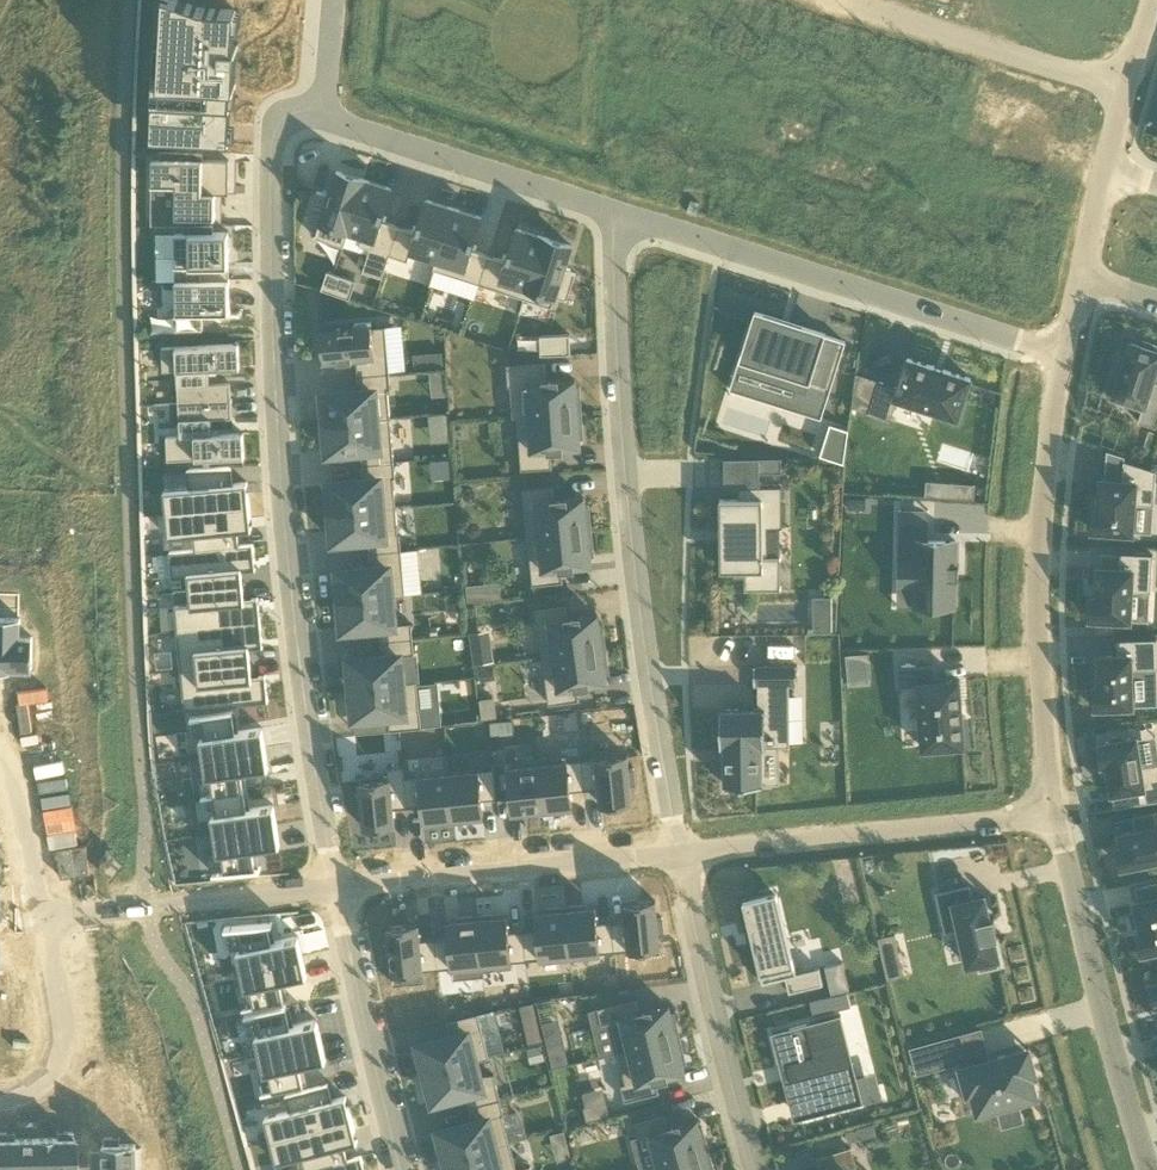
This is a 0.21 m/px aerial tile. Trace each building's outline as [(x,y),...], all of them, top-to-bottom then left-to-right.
[(151,140),(230,143),(230,142),(231,124),(232,104),(233,103),(233,87),(236,87),(236,86),(239,45),(236,45),(236,27),(237,9),(238,7),(236,7),(237,0),(159,0),(151,140)] [(153,160),(153,186),(176,186),(176,218),(216,218),(216,194),(216,186),(230,186),(230,161),(153,160)] [(318,191),(314,205),(326,209),(316,238),(345,247),(350,230),(366,180),(337,171),(330,195),(318,191)] [(366,180),(350,230),(364,235),(361,246),(371,249),(364,272),(383,278),(390,255),(400,227),(382,221),(392,188),(366,180)] [(400,227),(390,255),(409,261),(410,256),(436,264),(453,208),(427,200),(417,232),(400,227)] [(436,264),(434,269),(481,284),(490,255),(472,250),(482,217),(453,208),(436,264)] [(490,255),(481,284),(525,298),(535,268),(545,237),(518,228),(507,261),(490,255)] [(229,233),(176,233),(177,281),(229,282),(229,233)] [(535,268),(525,298),(539,302),(553,307),(556,296),(568,300),(577,273),(565,270),(572,246),(545,237),(535,268)] [(328,272),(322,290),(351,299),(357,281),(328,272)] [(229,282),(177,281),(177,282),(178,328),(204,329),(204,312),(229,312),(229,282)] [(826,331),(757,310),(731,390),(822,419),(846,342),(826,336),(826,331)] [(322,336),(319,336),(321,359),(324,359),(324,363),(357,360),(359,375),(390,372),(386,327),(372,328),(372,323),(353,324),(354,329),(322,332),(322,336)] [(571,335),(541,336),(542,355),(572,354),(571,335)] [(237,344),(163,348),(164,371),(178,371),(179,404),(233,401),(233,399),(232,399),(231,383),(210,384),(209,369),(241,367),(240,341),(237,341),(237,344)] [(1114,396),(1144,406),(1139,422),(1156,428),(1156,383),(1154,382),(1156,373),(1156,345),(1144,341),(1143,346),(1132,342),(1126,359),(1122,358),(1116,377),(1120,378),(1114,396)] [(881,382),(871,414),(890,420),(898,398),(959,418),(972,378),(908,358),(899,388),(881,382)] [(546,363),(508,365),(509,386),(512,386),(514,418),(519,417),(519,418),(582,413),(580,388),(576,388),(576,380),(559,381),(559,379),(547,380),(546,363)] [(325,397),(321,398),(324,424),(391,418),(389,389),(392,389),(390,372),(359,375),(360,391),(324,395),(325,397)] [(181,436),(168,437),(169,461),(243,457),(243,459),(245,459),(244,433),(212,435),(211,419),(233,418),(232,403),(233,403),(233,401),(179,404),(181,436)] [(582,413),(519,418),(522,470),(553,468),(552,451),(564,450),(563,448),(581,447),(580,439),(584,438),(582,413)] [(391,418),(324,424),(326,451),(329,450),(329,453),(362,451),(364,465),(395,462),(391,418)] [(1093,531),(1134,534),(1136,504),(1155,505),(1156,477),(1156,472),(1125,461),(1123,480),(1102,479),(1100,509),(1095,509),(1093,531)] [(330,486),(327,486),(329,513),(397,507),(394,478),(396,478),(395,462),(364,465),(365,481),(330,483),(330,486)] [(186,488),(165,490),(167,514),(186,512),(191,511),(250,506),(248,482),(235,484),(233,467),(188,470),(189,473),(190,488),(186,488)] [(554,486),(524,490),(529,537),(592,531),(589,506),(586,506),(585,498),(568,500),(568,498),(555,499),(554,486)] [(745,573),(746,592),(781,591),(780,558),(768,558),(767,529),(782,529),(780,488),(738,489),(738,501),(719,502),(720,529),(722,529),(723,571),(740,570),(740,573),(745,573)] [(186,512),(167,514),(170,537),(187,535),(191,535),(194,535),(196,549),(240,545),(239,530),(253,529),(250,506),(191,511),(186,512)] [(397,507),(329,513),(332,539),(335,539),(335,542),(369,538),(371,553),(402,550),(401,535),(399,536),(397,507)] [(904,546),(904,570),(918,570),(918,590),(959,591),(959,563),(962,563),(962,550),(959,550),(959,526),(918,526),(918,528),(918,546),(904,546)] [(592,531),(529,537),(534,585),(564,582),(562,569),(575,568),(575,566),(591,565),(591,556),(594,556),(592,531)] [(187,550),(171,551),(173,578),(188,576),(189,576),(190,590),(195,590),(244,585),(243,571),(257,570),(254,544),(240,545),(196,549),(192,549),(187,550)] [(339,574),(336,574),(339,601),(392,596),(392,597),(406,596),(402,550),(371,553),(372,568),(339,571),(339,574)] [(1092,597),(1091,619),(1132,621),(1133,591),(1151,592),(1152,592),(1154,555),(1121,554),(1120,568),(1102,567),(1099,567),(1098,585),(1097,597),(1094,597),(1092,597)] [(189,604),(176,605),(178,630),(189,629),(198,628),(262,622),(259,598),(245,599),(244,585),(195,590),(190,590),(192,604),(189,604)] [(392,596),(339,601),(341,627),(344,627),(344,630),(381,627),(382,642),(414,639),(412,624),(395,625),(392,597),(392,596)] [(566,605),(537,609),(543,656),(606,648),(603,623),(599,624),(598,615),(581,618),(581,616),(568,618),(566,605)] [(12,670),(12,669),(33,669),(34,636),(21,636),(22,618),(0,618),(0,670),(12,670)] [(189,629),(178,630),(181,655),(190,655),(197,654),(198,668),(202,667),(252,663),(250,649),(264,648),(262,622),(198,628),(189,629)] [(351,662),(348,662),(350,689),(403,684),(403,683),(401,655),(415,654),(414,639),(382,642),(384,657),(351,659),(351,662)] [(1095,686),(1096,708),(1134,707),(1133,670),(1156,669),(1156,640),(1118,641),(1118,655),(1099,656),(1100,686),(1095,686)] [(606,648),(543,656),(550,705),(580,700),(578,687),(590,686),(590,684),(607,682),(606,674),(609,673),(606,648)] [(795,681),(795,662),(752,664),(753,683),(761,683),(761,707),(719,709),(719,748),(723,748),(723,786),(727,786),(727,791),(746,790),(746,786),(760,784),(760,746),(787,745),(787,682),(795,681)] [(191,683),(183,683),(186,709),(193,709),(205,708),(269,702),(267,675),(253,677),(252,663),(202,667),(198,668),(199,682),(191,683)] [(934,664),(901,668),(903,687),(920,685),(926,749),(967,745),(965,725),(966,725),(963,700),(961,679),(936,682),(934,664)] [(403,684),(350,689),(352,716),(355,715),(356,718),(390,715),(391,730),(422,727),(421,712),(420,712),(417,682),(403,683),(403,684)] [(495,699),(481,701),(484,719),(497,717),(495,699)] [(194,717),(192,717),(192,719),(195,738),(196,737),(202,737),(205,756),(209,755),(267,747),(264,727),(241,731),(238,710),(206,715),(194,717)] [(1099,734),(1102,757),(1104,756),(1105,769),(1109,769),(1111,786),(1125,784),(1127,798),(1156,794),(1156,757),(1141,759),(1137,729),(1099,734)] [(201,776),(204,796),(212,794),(249,789),(246,770),(270,766),(267,747),(209,755),(205,756),(208,775),(201,776)] [(628,754),(583,759),(586,788),(600,787),(602,804),(633,800),(631,783),(636,783),(635,767),(629,768),(628,754)] [(583,759),(538,763),(543,812),(561,811),(561,808),(573,806),(571,790),(586,788),(583,759)] [(538,763),(494,767),(497,797),(512,796),(513,812),(525,811),(525,814),(543,812),(538,763)] [(494,767),(450,772),(455,821),(473,819),(472,816),(484,815),(483,799),(497,797),(494,767)] [(450,772),(406,776),(409,806),(423,805),(425,821),(437,820),(437,823),(455,821),(450,772)] [(362,794),(356,795),(358,811),(363,810),(365,827),(396,824),(394,808),(409,806),(406,776),(360,781),(362,794)] [(204,796),(206,815),(213,814),(216,833),(278,824),(276,805),(252,808),(249,789),(212,794),(204,796)] [(219,853),(212,854),(215,872),(215,874),(261,869),(258,847),(281,843),(278,824),(216,833),(219,853)] [(1119,848),(1123,868),(1156,861),(1156,827),(1120,834),(1123,847),(1119,848)] [(995,918),(991,919),(986,897),(975,900),(971,886),(938,893),(947,932),(961,929),(970,965),(979,963),(981,971),(1002,966),(995,937),(1000,936),(995,918)] [(774,894),(744,901),(763,984),(787,979),(790,993),(824,985),(820,968),(798,974),(794,958),(781,902),(780,898),(778,893),(774,894)] [(1136,902),(1143,931),(1138,932),(1143,954),(1156,950),(1156,897),(1136,902)] [(627,919),(613,920),(616,950),(661,946),(659,932),(665,932),(663,916),(658,916),(656,899),(625,902),(627,919)] [(584,904),(566,905),(571,955),(615,950),(612,920),(598,922),(596,905),(584,907),(584,904)] [(538,928),(524,929),(527,959),(571,955),(566,905),(548,907),(549,910),(537,911),(538,928)] [(496,912),(478,914),(483,963),(527,959),(524,929),(509,931),(508,914),(496,915),(496,912)] [(450,937),(435,938),(438,968),(483,963),(478,914),(460,916),(460,919),(448,920),(450,937)] [(274,922),(226,927),(226,929),(227,929),(232,951),(239,949),(243,968),(304,955),(300,936),(277,941),(273,924),(274,924),(274,922)] [(390,943),(385,944),(386,960),(392,959),(394,985),(425,982),(423,969),(438,968),(435,938),(421,939),(419,923),(388,926),(390,943)] [(883,957),(900,953),(896,935),(879,939),(883,957)] [(247,988),(240,989),(244,1008),(244,1009),(290,999),(285,979),(309,974),(304,955),(243,968),(247,988)] [(637,1000),(599,1009),(603,1025),(613,1022),(620,1053),(681,1038),(675,1014),(671,1015),(669,1007),(653,1011),(652,1009),(640,1012),(637,1000)] [(291,1005),(246,1015),(246,1017),(250,1035),(257,1034),(262,1053),(323,1039),(319,1020),(296,1025),(291,1005)] [(419,1047),(417,1048),(424,1074),(490,1056),(479,1014),(448,1021),(452,1035),(418,1043),(419,1047)] [(773,1033),(781,1066),(788,1064),(801,1119),(865,1102),(842,1015),(773,1033)] [(954,1037),(912,1049),(919,1074),(961,1062),(954,1037)] [(681,1038),(620,1053),(627,1084),(622,1085),(626,1101),(660,1093),(657,1080),(669,1077),(668,1076),(685,1071),(683,1064),(687,1063),(681,1038)] [(266,1072),(259,1073),(263,1092),(263,1094),(308,1084),(304,1063),(327,1058),(323,1039),(262,1053),(266,1072)] [(1033,1059),(1022,1062),(1019,1052),(962,1068),(963,1071),(962,1071),(967,1092),(968,1091),(969,1095),(974,1094),(979,1113),(999,1108),(1000,1109),(1020,1103),(1019,1102),(1038,1097),(1033,1077),(1037,1076),(1033,1059)] [(490,1056),(424,1074),(430,1099),(433,1099),(434,1102),(466,1093),(470,1108),(501,1100),(495,1075),(481,1076),(477,1061),(491,1058),(490,1056)] [(290,1111),(266,1117),(272,1140),(353,1119),(347,1097),(334,1100),(330,1085),(286,1096),(290,1111)] [(441,1133),(438,1134),(445,1160),(510,1142),(503,1115),(505,1114),(501,1100),(470,1108),(473,1122),(440,1131),(441,1133)] [(665,1114),(636,1122),(640,1137),(651,1134),(660,1165),(648,1168),(649,1169),(710,1152),(703,1128),(700,1129),(698,1121),(681,1125),(681,1124),(669,1127),(665,1114)] [(272,1140),(278,1163),(302,1157),(306,1169),(309,1169),(349,1160),(345,1145),(359,1142),(353,1119),(272,1140)] [(861,1128),(864,1139),(877,1136),(874,1125),(861,1128)] [(35,1138),(35,1169),(74,1169),(74,1137),(35,1138)] [(35,1138),(0,1139),(0,1169),(35,1169),(35,1138)] [(445,1160),(447,1169),(518,1169),(510,1142),(445,1160)] [(141,1150),(136,1150),(136,1145),(102,1144),(102,1169),(141,1169),(141,1150)] [(847,1169),(857,1167),(852,1149),(819,1158),(822,1169),(847,1169)] [(649,1169),(715,1169),(710,1152),(649,1169)] [(362,1156),(349,1160),(309,1169),(366,1169),(362,1156)]
